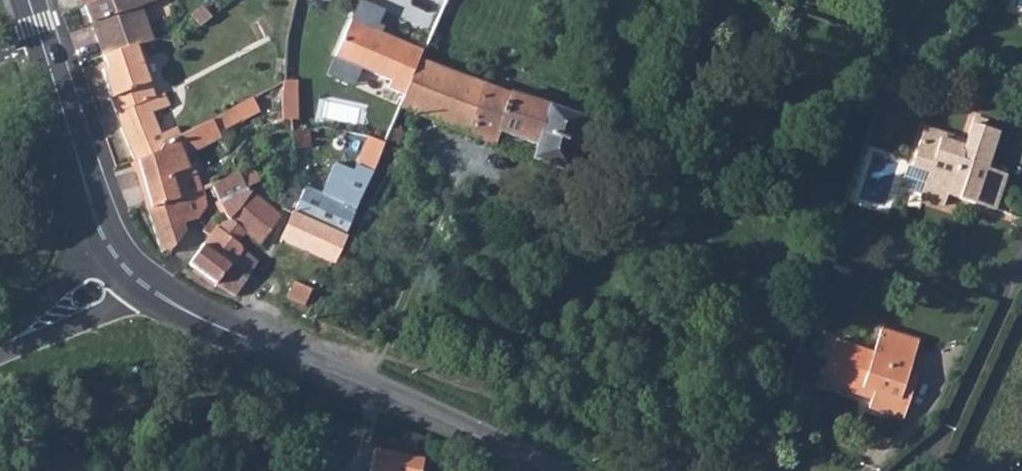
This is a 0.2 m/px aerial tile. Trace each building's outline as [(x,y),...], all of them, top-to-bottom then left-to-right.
[(82,2),(102,53),(153,37),(138,1),(142,0),(88,0),(82,2)] [(406,94),(423,57),(425,50),(408,43),(405,48),(371,34),(383,9),(364,0),(359,0),(325,76),(352,89),(360,68),(392,82),(390,88),(406,94)] [(153,37),(102,53),(108,65),(101,69),(134,162),(162,151),(161,141),(180,132),(177,124),(160,131),(151,109),(169,103),(165,91),(147,97),(142,82),(150,79),(150,77),(168,71),(157,36),(153,37)] [(406,94),(402,104),(498,143),(504,129),(541,142),(536,157),(569,171),(590,116),(520,88),(518,94),(423,57),(406,94)] [(162,151),(134,162),(147,208),(199,188),(191,163),(186,163),(183,153),(220,137),(218,129),(242,115),(236,104),(214,118),(208,118),(180,132),(161,141),(162,151)] [(920,147),(913,168),(932,174),(926,196),(924,199),(949,206),(954,191),(963,194),(963,197),(997,209),(1008,172),(991,166),(1002,132),(975,123),(967,148),(942,140),(938,153),(920,147)] [(393,125),(386,139),(400,143),(406,131),(393,125)] [(307,127),(293,129),(295,146),(309,145),(307,127)] [(294,213),(282,239),(332,262),(373,171),(386,139),(370,135),(343,200),(307,184),(294,213)] [(910,167),(903,188),(926,196),(932,174),(913,168),(910,167)] [(237,169),(207,184),(223,213),(245,231),(259,242),(279,214),(277,212),(248,187),(237,169)] [(199,188),(147,208),(162,253),(187,243),(181,222),(197,217),(205,205),(199,188)] [(206,242),(189,266),(231,294),(235,294),(241,286),(256,261),(238,241),(245,231),(223,213),(216,223),(210,220),(203,231),(208,235),(206,242)] [(839,338),(828,374),(880,392),(878,398),(876,408),(908,419),(922,376),(913,373),(925,339),(886,326),(878,351),(839,338)] [(369,470),(420,470),(423,459),(373,448),(369,470)]
